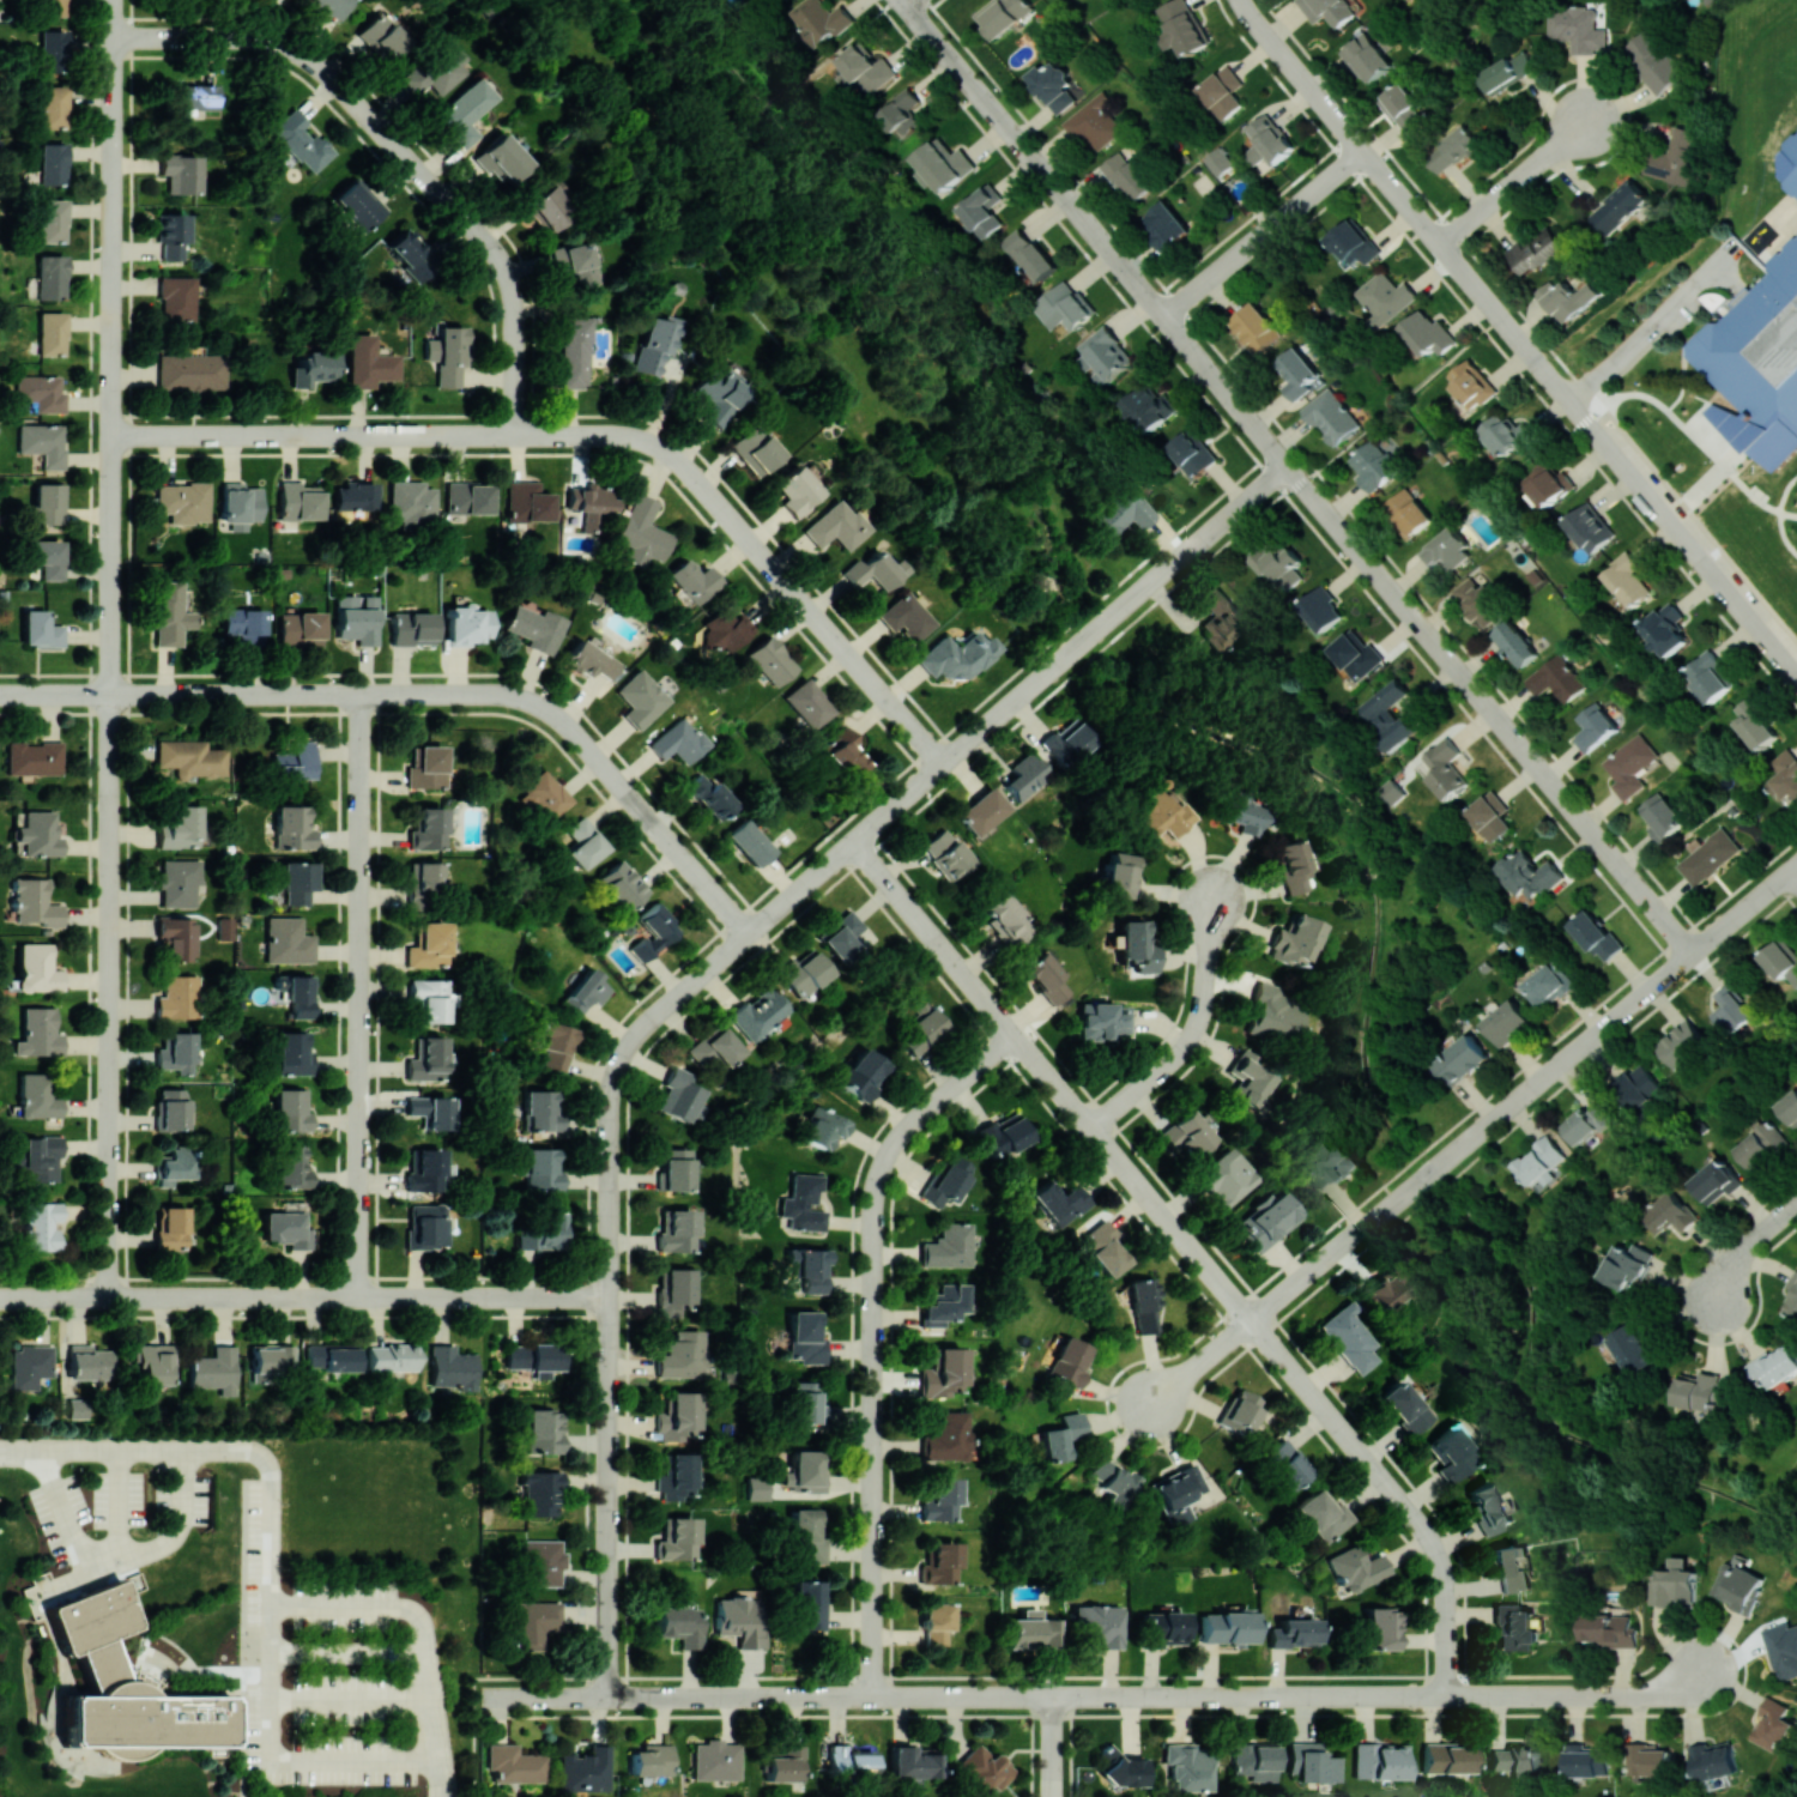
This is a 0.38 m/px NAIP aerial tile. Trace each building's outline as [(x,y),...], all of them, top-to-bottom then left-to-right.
[(37,16),(66,15),(65,0),(37,0),(37,16)] [(323,5),(320,10),(339,20),(350,0),(312,0),(323,5)] [(819,48),(855,18),(842,3),(833,12),(823,0),(805,0),(789,13),(819,48)] [(995,40),(1034,8),(1027,0),(992,0),(974,15),(995,40)] [(1169,30),(1161,35),(1167,49),(1179,44),(1185,56),(1210,45),(1190,0),(1175,0),(1159,7),(1169,30)] [(1355,13),(1345,0),(1297,0),(1296,0),(1314,23),(1325,15),(1336,28),(1355,13)] [(1570,51),(1606,51),(1605,28),(1595,28),(1594,7),(1547,7),(1547,39),(1570,38),(1570,51)] [(387,63),(408,41),(376,12),(356,34),(387,63)] [(1659,96),(1685,73),(1645,29),(1624,48),(1640,65),(1635,69),(1659,96)] [(39,30),(38,71),(63,72),(64,30),(39,30)] [(1370,84),(1392,63),(1363,31),(1341,51),(1370,84)] [(439,96),(472,64),(445,35),(399,79),(414,96),(428,84),(439,96)] [(884,56),(878,61),(861,40),(838,59),(847,70),(838,77),(849,91),(858,84),(869,98),(899,73),(884,56)] [(1478,76),(1491,96),(1536,67),(1524,47),(1478,76)] [(1026,76),(1057,114),(1075,99),(1065,87),(1072,81),(1055,59),(1044,68),(1040,63),(1026,76)] [(1198,89),(1225,120),(1244,104),(1234,92),(1244,83),(1228,64),(1198,89)] [(466,149),(481,135),(470,123),(498,97),(478,76),(435,116),(466,149)] [(1381,95),(1402,132),(1425,119),(1404,82),(1381,95)] [(217,84),(181,85),(181,115),(192,115),(192,110),(218,109),(217,84)] [(38,128),(64,128),(64,85),(38,86),(38,128)] [(899,140),(923,123),(912,108),(921,101),(910,86),(895,97),(898,102),(881,114),(899,140)] [(270,129),(311,174),(335,152),(318,134),(312,140),(301,127),(306,123),(293,108),(270,129)] [(1248,129),(1259,142),(1246,153),(1257,165),(1267,157),(1274,165),(1296,146),(1268,112),(1248,129)] [(1482,144),(1468,125),(1427,155),(1440,174),(1482,144)] [(1701,131),(1674,125),(1669,150),(1651,145),(1644,174),(1689,185),(1701,131)] [(477,155),(506,188),(532,164),(502,132),(477,155)] [(977,166),(961,147),(954,153),(940,136),(914,158),(923,168),(917,173),(928,187),(934,181),(944,193),(977,166)] [(1787,146),(1787,152),(1796,163),(1796,136),(1787,146)] [(37,183),(63,184),(64,143),(38,142),(37,183)] [(1233,163),(1220,145),(1203,158),(1216,176),(1233,163)] [(1156,187),(1138,158),(1129,164),(1120,151),(1104,162),(1130,204),(1156,187)] [(167,194),(197,193),(196,153),(159,154),(160,175),(166,175),(167,194)] [(1786,183),(1786,189),(1796,200),(1796,173),(1786,183)] [(387,211),(356,177),(332,198),(364,232),(387,211)] [(573,214),(561,198),(569,192),(558,178),(520,207),(529,219),(534,216),(547,234),(573,214)] [(990,207),(1003,197),(990,181),(958,208),(984,239),(1003,223),(990,207)] [(1647,197),(1632,181),(1619,193),(1616,191),(1589,217),(1607,236),(1647,197)] [(64,200),(38,199),(38,241),(63,242),(64,200)] [(1191,231),(1165,199),(1144,215),(1157,232),(1152,236),(1164,252),(1191,231)] [(182,260),(183,214),(156,213),(156,242),(161,242),(160,260),(182,260)] [(1361,257),(1365,263),(1379,254),(1356,218),(1328,236),(1348,266),(1361,257)] [(1526,277),(1566,246),(1549,224),(1523,244),(1520,240),(1506,251),(1526,277)] [(385,247),(420,283),(436,268),(422,253),(428,247),(406,225),(385,247)] [(1003,242),(1039,283),(1057,266),(1021,226),(1003,242)] [(1695,359),(1763,428),(1784,447),(1793,447),(1796,443),(1796,235),(1771,261),(1771,267),(1778,274),(1729,323),(1717,325),(1695,345),(1695,359)] [(550,249),(557,275),(569,272),(573,289),(598,283),(587,240),(550,249)] [(36,299),(63,299),(64,254),(36,254),(36,299)] [(1356,292),(1375,314),(1367,321),(1376,331),(1419,296),(1406,281),(1398,287),(1384,269),(1356,292)] [(192,276),(159,277),(160,320),(193,319),(192,276)] [(1095,313),(1068,278),(1034,305),(1054,330),(1065,321),(1072,331),(1095,313)] [(1563,324),(1602,294),(1592,281),(1576,293),(1566,280),(1557,287),(1553,280),(1538,291),(1563,324)] [(1281,333),(1253,301),(1228,323),(1257,355),(1281,333)] [(1441,355),(1455,341),(1424,306),(1400,328),(1425,355),(1434,347),(1441,355)] [(64,312),(38,312),(38,354),(63,355),(64,312)] [(649,316),(633,370),(663,378),(680,318),(665,313),(663,320),(649,316)] [(589,317),(561,317),(559,387),(588,388),(589,317)] [(1134,359),(1106,324),(1075,349),(1103,384),(1134,359)] [(461,387),(462,326),(437,326),(436,338),(424,338),(424,360),(437,360),(437,386),(461,387)] [(396,379),(396,354),(372,354),(371,333),(346,334),(346,388),(372,387),(372,379),(396,379)] [(1276,362),(1290,380),(1282,387),(1295,402),(1323,379),(1296,346),(1276,362)] [(332,353),(297,352),(296,367),(290,367),(289,387),(309,387),(310,380),(332,380),(332,353)] [(157,390),(223,389),(223,354),(156,355),(157,390)] [(1471,410),(1497,392),(1472,358),(1447,376),(1471,410)] [(709,400),(699,416),(719,429),(743,390),(734,384),(739,377),(723,367),(720,373),(707,365),(692,389),(709,400)] [(63,412),(64,392),(58,392),(59,376),(16,375),(15,401),(35,401),(34,412),(63,412)] [(1174,410),(1148,381),(1122,404),(1148,434),(1174,410)] [(1361,424),(1327,387),(1302,410),(1336,447),(1361,424)] [(1527,421),(1516,429),(1502,411),(1481,428),(1503,457),(1517,446),(1519,449),(1538,435),(1527,421)] [(728,442),(754,477),(781,457),(756,422),(728,442)] [(63,425),(18,424),(17,452),(33,452),(33,467),(62,467),(63,425)] [(1218,461),(1194,428),(1170,445),(1193,478),(1218,461)] [(1346,461),(1373,491),(1400,467),(1373,437),(1346,461)] [(1547,509),(1574,485),(1549,457),(1522,481),(1547,509)] [(822,493),(796,464),(774,484),(786,497),(780,503),(794,518),(822,493)] [(279,519),(321,519),(321,486),(301,486),(301,481),(280,481),(279,519)] [(335,509),(376,510),(377,482),(344,481),(344,487),(335,486),(335,509)] [(423,481),(390,481),(390,528),(435,527),(435,487),(423,487),(423,481)] [(552,520),(551,492),(539,492),(538,481),(507,481),(508,521),(552,520)] [(260,487),(242,487),(242,482),(221,482),(221,521),(230,521),(230,531),(247,531),(247,520),(261,520),(260,487)] [(64,483),(33,483),(32,523),(63,524),(64,483)] [(209,483),(157,484),(157,513),(171,513),(171,523),(209,522),(209,483)] [(491,513),(490,483),(447,484),(447,514),(491,513)] [(1107,537),(1129,519),(1137,530),(1153,517),(1125,483),(1088,514),(1107,537)] [(1433,517),(1405,486),(1383,507),(1411,538),(1433,517)] [(569,489),(568,511),(614,512),(614,490),(569,489)] [(646,567),(650,556),(664,561),(674,535),(649,525),(658,501),(635,492),(617,540),(631,546),(626,559),(646,567)] [(802,531),(818,548),(832,535),(846,551),(870,529),(839,496),(802,531)] [(1592,554),(1616,535),(1589,501),(1565,521),(1592,554)] [(1473,552),(1451,526),(1420,554),(1433,569),(1444,560),(1453,570),(1473,552)] [(29,564),(41,563),(42,580),(62,579),(61,540),(28,541),(29,564)] [(1248,559),(1261,575),(1269,569),(1287,590),(1303,577),(1295,567),(1303,560),(1291,547),(1283,554),(1276,546),(1267,553),(1262,548),(1248,559)] [(857,559),(841,571),(853,587),(869,575),(881,591),(900,577),(879,550),(861,564),(857,559)] [(1633,609),(1653,592),(1634,569),(1640,564),(1629,550),(1602,572),(1633,609)] [(722,584),(707,565),(698,572),(687,557),(668,572),(680,588),(674,592),(688,610),(722,584)] [(1486,628),(1507,609),(1488,586),(1483,590),(1470,576),(1453,591),(1486,628)] [(155,646),(182,646),(182,628),(195,628),(196,612),(181,612),(181,581),(151,580),(151,627),(155,627),(155,646)] [(1345,614),(1321,585),(1297,604),(1321,633),(1345,614)] [(890,632),(897,626),(911,643),(934,624),(906,589),(876,614),(890,632)] [(1240,647),(1241,608),(1228,608),(1229,590),(1212,589),(1212,647),(1240,647)] [(356,645),(376,645),(375,595),(336,596),(337,638),(356,638),(356,645)] [(1677,622),(1685,615),(1671,599),(1640,627),(1668,657),(1690,637),(1677,622)] [(490,610),(472,609),(472,605),(446,604),(446,644),(479,644),(479,637),(490,637),(490,610)] [(539,614),(513,604),(504,629),(528,638),(525,646),(552,656),(565,618),(541,609),(539,614)] [(743,611),(733,620),(722,606),(702,623),(709,632),(702,638),(714,653),(723,646),(727,652),(757,628),(743,611)] [(262,646),(263,609),(223,608),(222,633),(239,634),(239,645),(262,646)] [(63,646),(63,625),(48,624),(49,610),(22,610),(22,645),(63,646)] [(321,611),(278,612),(279,647),(322,646),(321,611)] [(391,644),(433,644),(433,613),(391,612),(391,644)] [(1539,652),(1509,619),(1490,636),(1521,668),(1539,652)] [(1327,649),(1357,682),(1383,659),(1353,626),(1327,649)] [(915,659),(930,677),(939,670),(953,687),(1000,648),(990,635),(983,640),(975,630),(955,647),(945,634),(915,659)] [(775,687),(797,667),(767,635),(746,655),(775,687)] [(594,670),(608,679),(618,665),(579,637),(563,660),(588,677),(594,670)] [(1737,681),(1709,649),(1683,672),(1711,704),(1737,681)] [(1539,695),(1549,685),(1566,703),(1586,684),(1557,652),(1526,681),(1539,695)] [(669,700),(638,668),(614,690),(629,707),(622,714),(637,730),(669,700)] [(813,730),(834,710),(804,677),(783,697),(813,730)] [(1392,750),(1419,730),(1404,711),(1416,701),(1398,677),(1360,707),(1392,750)] [(1779,735),(1749,696),(1735,707),(1743,716),(1736,722),(1759,751),(1779,735)] [(1576,717),(1586,730),(1574,739),(1586,754),(1618,728),(1596,701),(1576,717)] [(672,750),(684,765),(708,746),(682,715),(647,744),(660,760),(672,750)] [(1040,743),(1061,769),(1095,742),(1075,716),(1040,743)] [(822,747),(850,779),(870,760),(856,744),(860,741),(846,726),(822,747)] [(1602,762),(1617,781),(1612,785),(1625,801),(1646,784),(1636,773),(1658,755),(1639,732),(1602,762)] [(1430,778),(1449,801),(1470,783),(1451,761),(1461,752),(1447,736),(1423,756),(1437,772),(1430,778)] [(226,748),(205,748),(205,739),(156,740),(156,766),(176,766),(176,776),(226,776),(226,748)] [(273,752),(272,777),(311,778),(312,741),(291,740),(291,752),(273,752)] [(61,742),(6,742),(6,774),(61,774),(61,742)] [(444,745),(411,745),(412,766),(406,766),(406,787),(444,787),(444,745)] [(1795,805),(1796,803),(1796,758),(1787,747),(1769,764),(1779,774),(1772,780),(1795,805)] [(1015,773),(1002,784),(1018,802),(1045,780),(1040,775),(1046,770),(1029,750),(1009,767),(1015,773)] [(517,793),(546,824),(571,801),(543,769),(517,793)] [(718,821),(734,805),(702,770),(685,786),(718,821)] [(1405,793),(1391,778),(1378,790),(1392,805),(1405,793)] [(956,814),(975,837),(1009,809),(990,786),(956,814)] [(1182,801),(1174,808),(1156,786),(1125,812),(1148,840),(1163,827),(1172,838),(1196,819),(1182,801)] [(1466,812),(1492,843),(1512,827),(1502,815),(1509,809),(1493,789),(1466,812)] [(1662,843),(1693,815),(1684,805),(1677,811),(1659,790),(1640,807),(1653,823),(1648,828),(1662,843)] [(1238,833),(1259,838),(1266,805),(1227,796),(1222,820),(1240,825),(1238,833)] [(158,847),(199,846),(198,805),(174,805),(174,823),(157,823),(158,847)] [(304,805),(274,805),(274,849),(312,848),(311,828),(305,828),(304,805)] [(442,807),(415,807),(415,831),(409,831),(409,848),(442,848),(442,807)] [(55,811),(23,811),(23,826),(16,826),(16,841),(24,841),(24,855),(61,855),(61,837),(54,837),(55,811)] [(582,870),(609,848),(583,815),(567,829),(578,843),(567,852),(582,870)] [(755,867),(774,850),(744,818),(726,835),(755,867)] [(1697,887),(1741,848),(1722,826),(1702,843),(1697,837),(1688,846),(1693,852),(1678,865),(1697,887)] [(950,881),(972,861),(942,827),(920,847),(950,881)] [(1311,875),(1299,838),(1272,846),(1288,895),(1309,888),(1305,877),(1311,875)] [(1550,859),(1539,868),(1523,847),(1497,867),(1524,902),(1540,890),(1543,894),(1565,877),(1550,859)] [(1139,856),(1110,851),(1103,894),(1132,899),(1139,856)] [(200,860),(159,859),(159,888),(161,888),(161,906),(195,907),(195,885),(200,885),(200,860)] [(649,890),(620,859),(597,880),(626,911),(649,890)] [(313,862),(280,861),(279,890),(285,890),(285,904),(307,904),(307,890),(312,890),(313,862)] [(442,862),(408,862),(408,887),(414,887),(414,895),(441,895),(442,862)] [(62,926),(62,904),(47,904),(47,878),(13,878),(13,921),(42,921),(42,926),(62,926)] [(977,907),(1008,949),(1032,932),(1001,890),(977,907)] [(637,918),(650,933),(631,950),(643,963),(680,929),(656,901),(637,918)] [(1605,963),(1623,946),(1587,908),(1569,925),(1605,963)] [(864,927),(848,909),(818,937),(844,966),(863,949),(852,937),(864,927)] [(1277,928),(1268,956),(1305,968),(1320,922),(1293,913),(1288,931),(1277,928)] [(193,917),(156,917),(155,936),(165,937),(165,960),(192,961),(193,917)] [(218,940),(233,939),(232,917),(217,917),(218,940)] [(265,963),(313,962),(312,934),(300,934),(300,917),(265,917),(265,963)] [(1121,962),(1133,962),(1134,973),(1155,972),(1153,919),(1119,921),(1121,962)] [(446,921),(417,922),(417,945),(405,946),(406,967),(446,966),(446,921)] [(1796,988),(1796,953),(1784,936),(1760,955),(1779,979),(1786,974),(1796,988)] [(51,943),(18,942),(17,990),(61,991),(61,969),(50,969),(51,943)] [(797,958),(794,955),(776,970),(799,999),(831,973),(810,947),(797,958)] [(1052,1006),(1071,989),(1038,951),(1019,967),(1052,1006)] [(1575,986),(1555,960),(1524,984),(1543,1010),(1575,986)] [(564,1001),(582,1013),(591,1001),(597,1006),(609,988),(597,980),(600,975),(588,967),(564,1001)] [(163,975),(164,996),(155,996),(156,1018),(198,1017),(198,975),(163,975)] [(312,975),(275,975),(274,990),(283,990),(283,1001),(291,1001),(290,1018),(311,1018),(312,975)] [(446,1022),(447,980),(407,979),(407,1000),(418,1000),(418,1021),(446,1022)] [(1245,1033),(1293,1044),(1303,1001),(1285,997),(1287,988),(1257,981),(1245,1033)] [(729,1018),(753,1043),(788,1009),(764,984),(729,1018)] [(1726,1035),(1752,1014),(1727,984),(1714,995),(1721,1004),(1709,1014),(1726,1035)] [(1534,1022),(1514,998),(1482,1024),(1503,1048),(1534,1022)] [(947,1028),(923,999),(910,1009),(916,1016),(906,1024),(915,1034),(902,1044),(913,1056),(947,1028)] [(1128,1033),(1128,1004),(1088,1003),(1087,1014),(1079,1014),(1079,1038),(1109,1039),(1109,1033),(1128,1033)] [(22,1040),(13,1040),(13,1055),(62,1055),(61,1033),(54,1033),(53,1007),(22,1008),(22,1040)] [(1654,1043),(1672,1067),(1706,1043),(1689,1018),(1654,1043)] [(566,1072),(577,1028),(540,1019),(536,1033),(546,1036),(542,1049),(547,1050),(543,1066),(566,1072)] [(721,1062),(725,1067),(743,1051),(717,1023),(688,1049),(709,1073),(721,1062)] [(307,1031),(275,1032),(276,1074),(311,1074),(311,1049),(307,1050),(307,1031)] [(156,1068),(178,1068),(178,1074),(193,1074),(193,1032),(163,1032),(163,1047),(156,1047),(156,1068)] [(1434,1064),(1455,1088),(1491,1056),(1470,1033),(1434,1064)] [(406,1079),(442,1080),(443,1036),(415,1036),(414,1058),(406,1058),(406,1079)] [(863,1102),(891,1068),(864,1047),(837,1080),(863,1102)] [(1250,1105),(1275,1070),(1243,1048),(1229,1067),(1243,1077),(1232,1093),(1250,1105)] [(1614,1085),(1637,1112),(1663,1088),(1640,1062),(1614,1085)] [(657,1109),(685,1122),(689,1114),(698,1118),(703,1106),(696,1103),(702,1088),(688,1082),(692,1074),(672,1065),(663,1085),(667,1087),(657,1109)] [(48,1073),(19,1072),(18,1116),(61,1117),(61,1095),(47,1095),(48,1073)] [(187,1088),(160,1088),(159,1129),(186,1130),(187,1088)] [(307,1088),(274,1089),(274,1131),(308,1131),(307,1088)] [(562,1130),(562,1112),(553,1112),(553,1089),(525,1090),(526,1131),(562,1130)] [(1778,1105),(1796,1128),(1796,1127),(1796,1091),(1778,1105)] [(421,1129),(449,1128),(449,1096),(406,1097),(406,1114),(421,1114),(421,1129)] [(1582,1106),(1560,1125),(1578,1146),(1615,1116),(1601,1100),(1587,1112),(1582,1106)] [(799,1138),(824,1150),(832,1134),(840,1138),(848,1122),(815,1106),(799,1138)] [(1212,1138),(1188,1108),(1158,1133),(1171,1150),(1178,1144),(1189,1157),(1212,1138)] [(978,1130),(993,1159),(1031,1139),(1016,1110),(978,1130)] [(1756,1171),(1790,1141),(1771,1119),(1737,1149),(1756,1171)] [(21,1181),(59,1181),(58,1136),(21,1136),(21,1181)] [(1513,1165),(1530,1186),(1540,1178),(1546,1185),(1556,1177),(1550,1170),(1566,1156),(1549,1136),(1513,1165)] [(1319,1191),(1333,1180),(1336,1184),(1360,1166),(1338,1137),(1310,1157),(1314,1163),(1304,1171),(1319,1191)] [(304,1145),(274,1146),(275,1184),(291,1184),(291,1187),(311,1187),(310,1169),(305,1169),(304,1145)] [(1258,1180),(1231,1146),(1194,1176),(1208,1193),(1211,1191),(1224,1207),(1258,1180)] [(560,1189),(560,1147),(525,1148),(525,1190),(560,1189)] [(158,1186),(173,1186),(173,1178),(193,1179),(193,1149),(170,1148),(170,1160),(159,1159),(158,1186)] [(406,1190),(441,1191),(442,1149),(411,1148),(410,1173),(406,1173),(406,1190)] [(660,1149),(661,1190),(690,1190),(689,1148),(660,1149)] [(921,1198),(939,1207),(944,1197),(956,1202),(969,1177),(967,1175),(973,1165),(946,1151),(921,1198)] [(1742,1182),(1722,1157),(1691,1182),(1712,1207),(1742,1182)] [(824,1230),(825,1208),(815,1207),(816,1190),(822,1190),(822,1175),(792,1174),(791,1197),(781,1197),(780,1216),(790,1217),(789,1229),(824,1230)] [(1030,1194),(1058,1229),(1091,1202),(1075,1183),(1061,1194),(1048,1179),(1030,1194)] [(1234,1224),(1258,1253),(1302,1217),(1277,1188),(1234,1224)] [(1660,1234),(1674,1221),(1685,1233),(1699,1218),(1671,1188),(1642,1215),(1660,1234)] [(25,1249),(59,1250),(59,1230),(52,1230),(52,1221),(60,1221),(61,1202),(25,1202),(25,1249)] [(262,1212),(262,1241),(289,1241),(289,1249),(313,1249),(312,1228),(305,1228),(305,1202),(281,1202),(281,1212),(262,1212)] [(408,1247),(446,1247),(445,1204),(407,1204),(408,1247)] [(187,1206),(161,1206),(161,1231),(155,1231),(155,1249),(186,1250),(187,1206)] [(692,1251),(693,1210),(659,1209),(659,1251),(692,1251)] [(561,1212),(547,1212),(547,1222),(518,1223),(519,1248),(562,1247),(561,1212)] [(1078,1239),(1109,1278),(1133,1259),(1103,1221),(1078,1239)] [(969,1266),(969,1223),(939,1222),(939,1240),(922,1240),(921,1266),(969,1266)] [(1601,1276),(1628,1291),(1637,1275),(1643,1278),(1656,1253),(1635,1242),(1628,1254),(1616,1248),(1601,1276)] [(825,1248),(787,1249),(788,1265),(796,1265),(797,1277),(803,1277),(803,1293),(826,1293),(825,1248)] [(1419,1279),(1399,1259),(1365,1293),(1386,1313),(1419,1279)] [(657,1316),(677,1317),(678,1306),(689,1306),(690,1268),(658,1268),(657,1316)] [(1783,1310),(1796,1319),(1796,1269),(1796,1268),(1786,1286),(1794,1291),(1783,1310)] [(1128,1280),(1136,1334),(1157,1331),(1154,1308),(1159,1307),(1155,1276),(1128,1280)] [(921,1327),(944,1326),(944,1320),(955,1320),(955,1312),(964,1312),(963,1283),(938,1284),(938,1293),(929,1294),(929,1304),(921,1304),(921,1327)] [(1352,1314),(1358,1309),(1350,1299),(1318,1325),(1358,1376),(1378,1360),(1370,1350),(1377,1345),(1352,1314)] [(821,1311),(790,1311),(789,1359),(800,1359),(799,1363),(826,1364),(826,1339),(820,1339),(821,1311)] [(1662,1359),(1637,1320),(1609,1337),(1633,1377),(1662,1359)] [(656,1354),(655,1376),(705,1377),(705,1330),(672,1329),(672,1340),(666,1340),(666,1354),(656,1354)] [(1078,1387),(1094,1349),(1064,1336),(1047,1374),(1078,1387)] [(1790,1342),(1772,1354),(1769,1350),(1745,1365),(1756,1381),(1763,1376),(1771,1389),(1796,1373),(1796,1353),(1790,1342)] [(69,1379),(90,1379),(90,1385),(101,1385),(100,1378),(112,1378),(111,1349),(92,1349),(92,1343),(69,1344),(69,1379)] [(169,1383),(168,1365),(174,1365),(174,1343),(132,1344),(133,1366),(140,1366),(140,1384),(169,1383)] [(293,1345),(251,1344),(250,1382),(274,1382),(274,1374),(293,1375),(293,1345)] [(306,1346),(306,1371),(357,1369),(356,1344),(306,1346)] [(369,1344),(368,1369),(417,1370),(417,1345),(369,1344)] [(454,1353),(454,1344),(431,1345),(432,1386),(459,1385),(459,1391),(475,1391),(475,1352),(454,1353)] [(507,1369),(534,1368),(534,1378),(549,1378),(549,1370),(560,1370),(559,1344),(506,1345),(507,1369)] [(234,1395),(233,1345),(212,1345),(212,1357),(187,1357),(188,1387),(218,1386),(218,1395),(234,1395)] [(52,1346),(11,1347),(11,1390),(37,1389),(37,1377),(52,1376),(52,1346)] [(921,1397),(949,1396),(949,1389),(962,1389),(961,1347),(934,1347),(934,1367),(921,1368),(921,1397)] [(1676,1406),(1715,1411),(1720,1375),(1700,1372),(1699,1376),(1680,1373),(1676,1406)] [(1377,1397),(1411,1435),(1432,1416),(1398,1378),(1377,1397)] [(818,1381),(793,1381),(792,1423),(825,1424),(825,1404),(817,1404),(818,1381)] [(1262,1398),(1235,1388),(1222,1425),(1249,1435),(1262,1398)] [(681,1440),(681,1434),(696,1434),(695,1391),(665,1392),(666,1412),(657,1412),(657,1441),(681,1440)] [(561,1453),(562,1409),(529,1409),(527,1452),(561,1453)] [(967,1411),(936,1411),(936,1422),(930,1422),(929,1435),(922,1435),(922,1458),(966,1460),(967,1411)] [(1041,1429),(1044,1461),(1068,1459),(1066,1437),(1083,1435),(1081,1411),(1060,1414),(1061,1427),(1041,1429)] [(1441,1465),(1436,1469),(1448,1484),(1479,1459),(1451,1425),(1425,1446),(1441,1465)] [(1314,1470),(1284,1438),(1258,1461),(1288,1493),(1314,1470)] [(823,1490),(823,1450),(792,1450),(792,1466),(783,1466),(783,1489),(823,1490)] [(692,1452),(663,1452),(663,1474),(657,1474),(658,1500),(682,1500),(682,1494),(693,1493),(692,1452)] [(1100,1488),(1111,1492),(1106,1504),(1122,1510),(1137,1474),(1097,1457),(1090,1475),(1103,1480),(1100,1488)] [(1201,1480),(1193,1463),(1152,1482),(1173,1528),(1196,1517),(1190,1504),(1200,1500),(1192,1485),(1201,1480)] [(526,1516),(556,1516),(557,1488),(562,1488),(563,1471),(523,1471),(523,1483),(527,1483),(526,1516)] [(769,1477),(747,1477),(747,1500),(770,1500),(769,1477)] [(920,1519),(955,1519),(955,1478),(929,1478),(929,1503),(920,1503),(920,1519)] [(1512,1521),(1489,1479),(1462,1493),(1486,1535),(1512,1521)] [(1325,1544),(1355,1520),(1340,1502),(1336,1505),(1320,1486),(1294,1507),(1325,1544)] [(823,1563),(824,1509),(791,1509),(791,1563),(823,1563)] [(695,1518),(663,1517),(662,1540),(657,1540),(657,1558),(694,1559),(695,1518)] [(561,1540),(525,1540),(524,1586),(561,1586),(561,1568),(566,1568),(566,1551),(561,1551),(561,1540)] [(928,1566),(922,1566),(922,1582),(956,1583),(956,1542),(929,1541),(928,1566)] [(1391,1574),(1382,1553),(1366,1560),(1359,1543),(1329,1556),(1345,1594),(1391,1574)] [(1491,1548),(1494,1577),(1501,1576),(1502,1592),(1530,1590),(1528,1568),(1520,1569),(1517,1545),(1491,1548)] [(1698,1571),(1687,1570),(1687,1557),(1670,1557),(1670,1569),(1660,1569),(1660,1581),(1652,1580),(1651,1604),(1697,1606),(1698,1571)] [(1749,1613),(1767,1580),(1729,1560),(1711,1593),(1749,1613)] [(65,1741),(65,1692),(92,1690),(75,1648),(66,1652),(46,1604),(120,1577),(139,1624),(110,1634),(126,1675),(131,1676),(135,1677),(138,1671),(145,1675),(152,1680),(147,1684),(150,1688),(153,1690),(231,1692),(230,1743),(152,1743),(146,1749),(139,1753),(129,1756),(119,1756),(107,1753),(98,1748),(92,1742),(65,1741)] [(824,1628),(822,1580),(792,1581),(793,1629),(824,1628)] [(763,1648),(764,1598),(715,1598),(715,1634),(738,1635),(738,1648),(763,1648)] [(561,1602),(517,1602),(517,1650),(543,1650),(544,1630),(561,1630),(561,1602)] [(921,1645),(944,1646),(945,1630),(948,1630),(949,1603),(923,1603),(921,1645)] [(1533,1610),(1523,1610),(1523,1604),(1496,1604),(1496,1650),(1536,1650),(1536,1630),(1532,1630),(1533,1610)] [(1076,1606),(1076,1642),(1101,1641),(1101,1648),(1122,1648),(1121,1605),(1076,1606)] [(679,1637),(679,1647),(701,1647),(701,1607),(655,1607),(655,1637),(679,1637)] [(1398,1649),(1398,1607),(1366,1607),(1365,1649),(1398,1649)] [(1007,1647),(1060,1646),(1060,1618),(1040,1618),(1040,1609),(1022,1609),(1022,1618),(1007,1619),(1007,1647)] [(1184,1645),(1185,1612),(1144,1611),(1143,1645),(1184,1645)] [(1201,1612),(1200,1642),(1251,1643),(1252,1613),(1201,1612)] [(1582,1644),(1637,1645),(1637,1626),(1632,1626),(1632,1615),(1582,1615),(1582,1644)] [(1268,1646),(1316,1646),(1316,1619),(1277,1619),(1277,1628),(1268,1628),(1268,1646)] [(1779,1681),(1796,1676),(1796,1625),(1792,1627),(1791,1621),(1764,1629),(1779,1681)] [(1760,1714),(1765,1717),(1755,1740),(1783,1752),(1796,1723),(1785,1718),(1790,1706),(1768,1696),(1760,1714)] [(1738,1773),(1732,1739),(1690,1747),(1697,1781),(1738,1773)] [(740,1779),(740,1740),(705,1741),(705,1743),(693,1743),(694,1780),(740,1779)] [(1277,1743),(1234,1742),(1233,1774),(1250,1775),(1250,1781),(1276,1782),(1277,1743)] [(1339,1756),(1320,1757),(1320,1742),(1289,1742),(1289,1772),(1297,1772),(1297,1782),(1340,1781),(1339,1756)] [(671,1743),(642,1744),(642,1750),(631,1750),(632,1775),(672,1775),(671,1743)] [(982,1794),(992,1785),(996,1790),(1015,1773),(995,1751),(990,1756),(978,1743),(955,1765),(982,1794)] [(1354,1778),(1407,1779),(1407,1744),(1354,1743),(1354,1778)] [(1670,1749),(1659,1750),(1659,1743),(1627,1743),(1628,1775),(1670,1774),(1670,1749)] [(489,1770),(494,1770),(494,1782),(547,1781),(546,1753),(518,1754),(518,1744),(488,1744),(489,1770)] [(848,1745),(828,1744),(827,1778),(873,1778),(874,1752),(848,1751),(848,1745)] [(912,1744),(891,1744),(890,1777),(937,1777),(937,1750),(912,1749),(912,1744)] [(1143,1785),(1144,1757),(1118,1757),(1118,1745),(1099,1744),(1098,1784),(1143,1785)] [(1423,1773),(1472,1772),(1471,1744),(1423,1745),(1423,1773)] [(609,1791),(609,1745),(590,1745),(590,1754),(575,1754),(575,1752),(561,1752),(561,1791),(609,1791)] [(765,1780),(803,1781),(804,1745),(784,1745),(783,1753),(766,1753),(765,1780)] [(1172,1791),(1211,1791),(1211,1764),(1216,1764),(1216,1746),(1165,1745),(1165,1764),(1173,1765),(1172,1791)] [(1566,1775),(1608,1776),(1608,1745),(1566,1745),(1566,1775)] [(1491,1747),(1491,1770),(1539,1769),(1538,1746),(1491,1747)]
